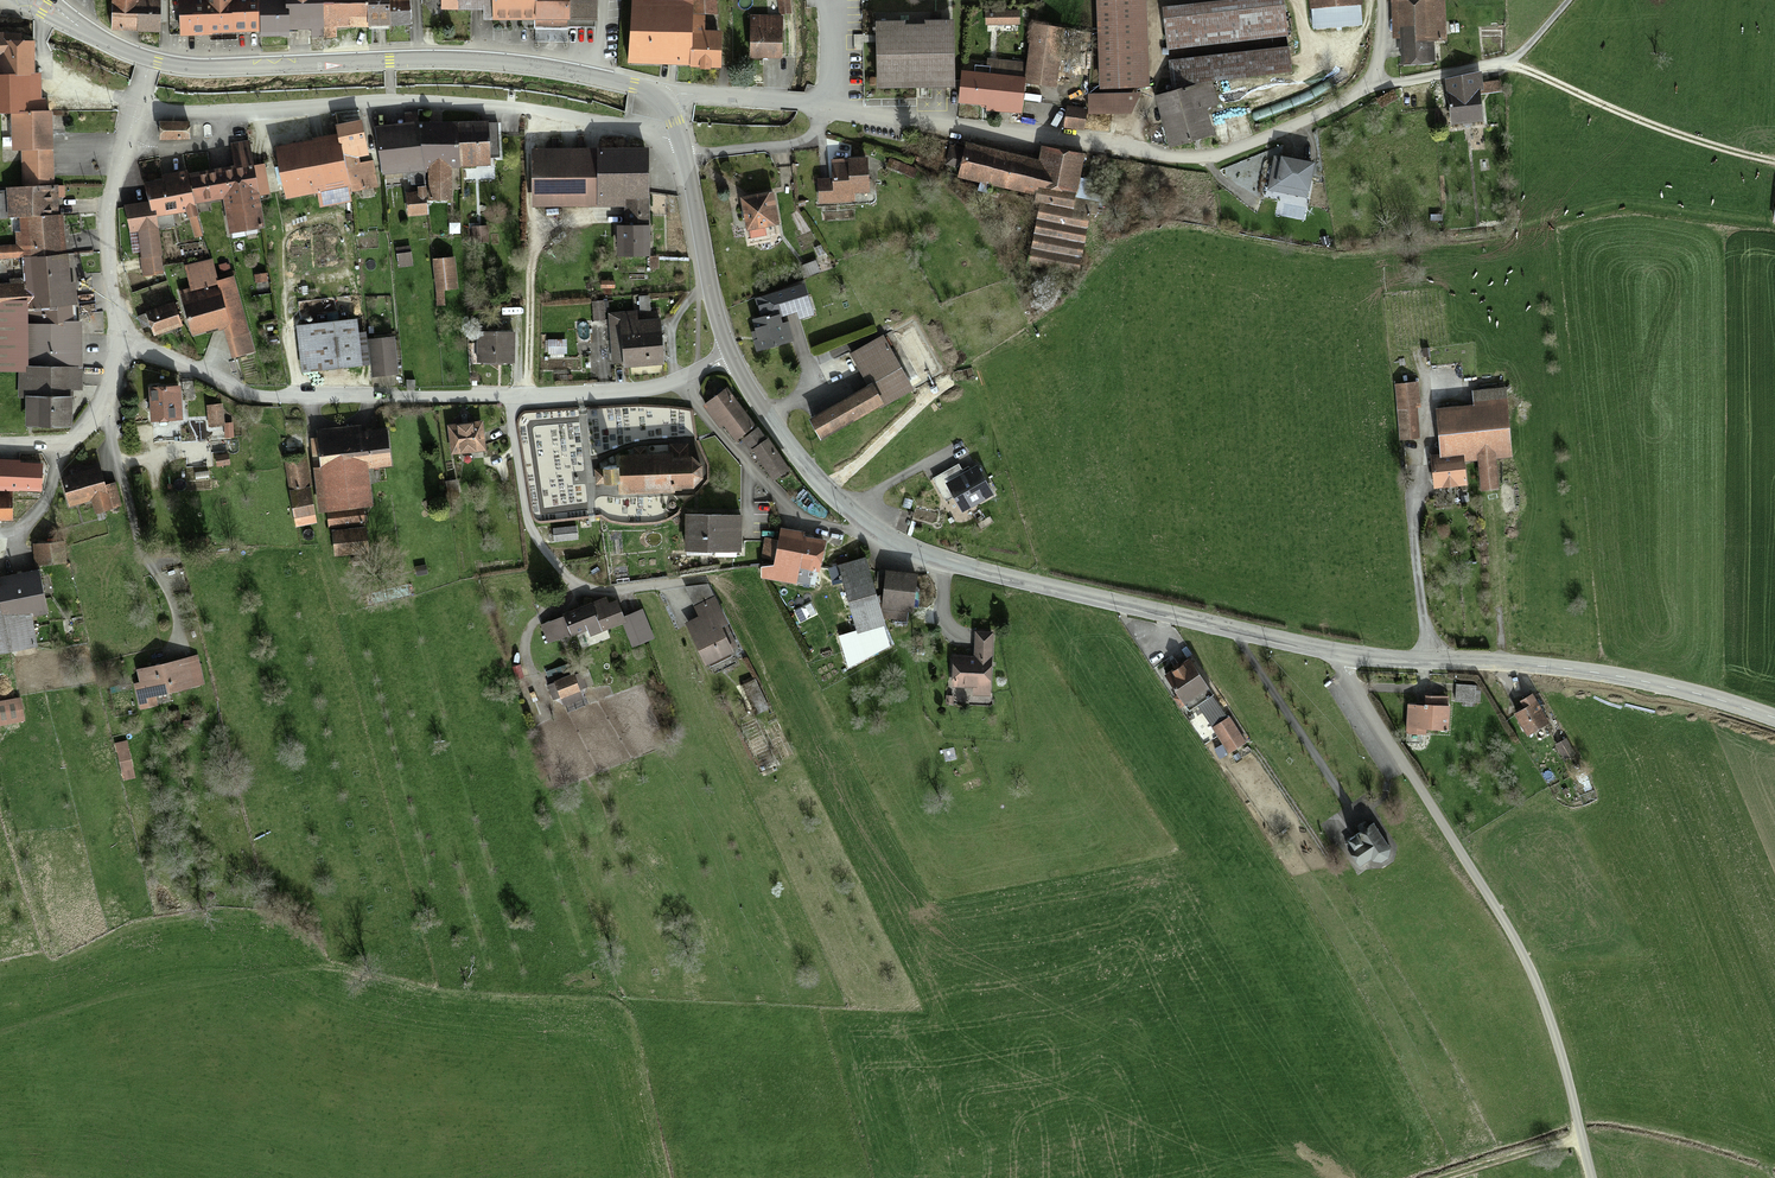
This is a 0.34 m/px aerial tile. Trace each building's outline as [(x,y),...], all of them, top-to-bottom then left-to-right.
[(112,28),(158,30),(160,0),(113,0),(112,28)] [(255,0),(172,0),(173,31),(256,29),(255,0)] [(278,0),(255,0),(256,29),(256,41),(278,40),(278,29),(278,0)] [(278,29),(363,27),(362,0),(278,0),(278,29)] [(363,27),(384,26),(383,0),(362,0),(363,27)] [(384,26),(405,26),(404,0),(383,0),(384,26)] [(456,9),(456,0),(437,0),(437,8),(456,9)] [(495,20),(496,0),(456,0),(456,9),(485,9),(485,20),(495,20)] [(495,20),(533,21),(534,0),(496,0),(495,20)] [(533,21),(533,24),(595,26),(596,0),(534,0),(533,21)] [(686,3),(686,14),(700,15),(713,15),(713,0),(686,0),(686,3)] [(776,14),(785,13),(784,0),(775,0),(776,14)] [(1100,90),(1151,88),(1147,0),(1096,0),(1100,90)] [(1162,8),(1167,51),(1288,36),(1284,0),(1232,0),(1162,8)] [(1312,30),(1362,26),(1360,0),(1310,0),(1312,30)] [(625,1),(623,63),(713,66),(714,33),(699,33),(700,15),(686,14),(686,3),(625,1)] [(1398,39),(1398,64),(1435,64),(1434,38),(1442,38),(1441,1),(1390,2),(1391,39),(1398,39)] [(986,12),(987,24),(1019,24),(1019,11),(986,12)] [(747,17),(747,59),(776,59),(776,17),(747,17)] [(880,38),(881,86),(951,85),(950,22),(927,23),(927,27),(904,27),(904,24),(880,24),(880,38)] [(1028,64),(1025,82),(1056,87),(1064,30),(1033,25),(1028,64)] [(3,44),(4,61),(0,61),(0,114),(7,114),(7,153),(48,152),(48,115),(38,114),(38,77),(30,77),(29,44),(3,44)] [(1292,72),(1289,46),(1169,61),(1172,87),(1292,72)] [(974,74),(964,73),(961,102),(1022,107),(1025,82),(1028,64),(988,60),(987,67),(975,65),(974,74)] [(1212,79),(1155,96),(1170,147),(1214,134),(1207,109),(1219,105),(1212,79)] [(1475,79),(1444,82),(1449,126),(1480,123),(1475,79)] [(1141,93),(1088,94),(1088,114),(1132,114),(1141,93)] [(1088,109),(1067,106),(1064,127),(1084,130),(1088,109)] [(402,127),(375,128),(376,168),(416,166),(414,127),(414,115),(401,116),(402,127)] [(190,122),(159,122),(160,140),(190,140),(190,122)] [(333,139),(271,148),(278,197),(310,192),(312,206),(342,202),(337,168),(351,167),(350,157),(359,156),(354,124),(332,127),(333,139)] [(483,124),(416,125),(416,166),(424,166),(424,201),(448,201),(447,166),(483,165),(483,124)] [(1037,161),(963,146),(956,179),(1035,195),(1034,202),(1039,203),(1027,262),(1077,272),(1092,200),(1072,196),(1080,157),(1040,149),(1037,161)] [(642,151),(528,151),(528,206),(622,206),(622,230),(615,230),(616,258),(643,258),(642,151)] [(1315,164),(1274,156),(1267,191),(1309,198),(1315,164)] [(887,160),(884,167),(908,176),(911,170),(887,160)] [(863,161),(828,161),(829,179),(816,179),(817,204),(849,204),(848,193),(864,193),(863,161)] [(159,182),(140,185),(143,203),(144,216),(150,216),(184,209),(188,237),(197,235),(192,207),(222,203),(227,234),(258,229),(253,198),(264,196),(259,166),(181,179),(180,174),(159,177),(159,182)] [(52,187),(1,190),(3,220),(15,220),(54,218),(52,187)] [(412,196),(402,196),(403,217),(422,216),(420,189),(412,189),(412,196)] [(770,195),(737,200),(742,231),(775,226),(770,195)] [(156,266),(150,216),(144,216),(143,203),(122,205),(125,232),(136,231),(141,268),(156,266)] [(15,220),(17,247),(0,248),(0,260),(17,259),(56,255),(54,218),(15,220)] [(486,229),(469,228),(468,243),(485,244),(486,229)] [(409,254),(393,256),(394,266),(410,264),(409,254)] [(17,259),(23,286),(0,287),(0,306),(24,306),(24,310),(27,310),(29,327),(68,323),(66,306),(71,305),(68,284),(64,284),(61,255),(56,255),(17,259)] [(576,256),(560,255),(559,269),(576,269),(576,256)] [(449,258),(430,260),(435,306),(441,306),(439,291),(452,290),(449,258)] [(262,273),(252,274),(253,283),(263,282),(262,273)] [(229,280),(175,293),(186,335),(222,326),(225,335),(242,331),(229,280)] [(795,285),(754,299),(760,317),(745,322),(756,352),(785,342),(777,319),(803,310),(795,285)] [(600,302),(590,302),(590,321),(600,321),(600,302)] [(167,304),(140,315),(150,339),(177,328),(167,304)] [(68,323),(29,327),(23,327),(23,309),(0,309),(0,372),(14,372),(16,399),(25,399),(60,398),(59,391),(77,390),(76,367),(76,323),(68,323)] [(618,362),(618,366),(656,366),(655,323),(632,323),(631,313),(608,313),(609,362),(618,362)] [(351,324),(293,329),(297,373),(355,368),(351,324)] [(476,334),(476,363),(510,364),(510,334),(476,334)] [(368,341),(373,377),(398,374),(394,338),(368,341)] [(549,340),(549,354),(567,354),(567,340),(549,340)] [(877,384),(805,422),(815,441),(905,393),(885,357),(868,366),(877,384)] [(1395,387),(1398,437),(1417,436),(1414,386),(1395,387)] [(181,387),(149,389),(151,422),(183,420),(181,387)] [(1471,408),(1433,411),(1437,456),(1430,456),(1433,488),(1463,486),(1461,461),(1476,460),(1479,491),(1495,490),(1495,485),(1506,484),(1504,463),(1494,464),(1493,458),(1507,457),(1506,451),(1519,450),(1516,421),(1504,422),(1502,390),(1470,392),(1471,408)] [(751,427),(723,391),(702,407),(718,427),(721,424),(733,440),(751,427)] [(60,398),(25,399),(26,429),(65,428),(64,398),(60,398)] [(220,407),(205,407),(205,426),(220,426),(220,407)] [(479,424),(445,426),(447,457),(481,454),(479,424)] [(785,468),(754,430),(740,441),(771,480),(785,468)] [(383,433),(313,435),(314,470),(311,470),(312,510),(324,510),(324,526),(354,525),(353,509),(364,508),(363,468),(384,467),(383,433)] [(666,457),(612,457),(612,474),(599,474),(599,490),(612,490),(612,494),(688,494),(692,488),(693,482),(695,474),(692,466),(688,460),(682,460),(682,447),(667,447),(666,457)] [(222,457),(211,458),(212,467),(223,465),(222,457)] [(301,457),(281,460),(295,537),(315,533),(301,457)] [(0,460),(0,488),(38,489),(38,465),(15,464),(15,461),(0,460)] [(959,464),(933,479),(946,502),(953,498),(962,512),(993,494),(977,467),(971,471),(969,467),(962,470),(959,464)] [(94,469),(58,478),(65,507),(89,501),(93,515),(120,508),(114,484),(99,488),(94,469)] [(0,494),(0,522),(8,522),(8,494),(0,494)] [(737,551),(738,518),(683,518),(683,551),(737,551)] [(573,529),(551,530),(552,541),(574,540),(573,529)] [(362,531),(329,533),(331,555),(363,553),(362,531)] [(798,535),(779,531),(777,543),(765,540),(761,559),(773,561),(772,569),(761,567),(759,578),(791,584),(794,570),(815,573),(820,542),(798,538),(798,535)] [(60,544),(29,546),(30,564),(61,563),(60,544)] [(860,560),(836,567),(856,632),(880,624),(860,560)] [(913,575),(883,573),(880,617),(890,618),(891,610),(910,612),(913,575)] [(0,580),(0,651),(35,645),(30,616),(40,614),(34,575),(0,580)] [(692,606),(697,616),(683,623),(704,667),(728,655),(726,650),(733,646),(710,598),(692,606)] [(601,599),(558,616),(567,638),(585,631),(588,640),(613,630),(611,623),(621,619),(614,602),(604,606),(601,599)] [(641,612),(622,620),(633,646),(652,638),(641,612)] [(993,634),(977,633),(976,658),(955,657),(954,686),(991,688),(993,634)] [(184,661),(134,672),(140,700),(190,689),(184,661)] [(1186,663),(1164,678),(1187,710),(1209,694),(1186,663)] [(568,677),(550,684),(558,701),(576,693),(568,677)] [(1457,685),(1456,701),(1474,702),(1475,686),(1457,685)] [(1519,711),(1513,714),(1526,737),(1546,726),(1530,697),(1515,705),(1519,711)] [(1423,708),(1405,708),(1405,737),(1421,738),(1421,731),(1448,731),(1448,700),(1423,700),(1423,708)] [(1567,740),(1558,745),(1564,759),(1574,754),(1567,740)] [(122,749),(114,751),(117,765),(125,763),(122,749)] [(1372,829),(1343,846),(1355,865),(1370,856),(1374,860),(1379,860),(1383,858),(1385,854),(1385,851),(1384,848),(1372,829)]
